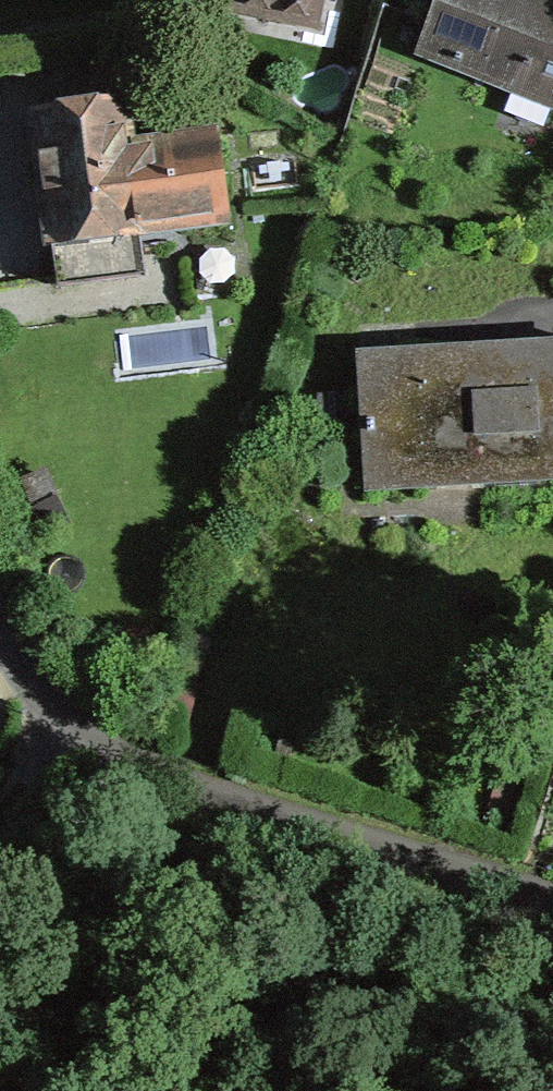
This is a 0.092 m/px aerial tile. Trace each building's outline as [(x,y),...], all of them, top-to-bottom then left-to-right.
[(316,21),(321,0),(218,0),(316,21)] [(383,5),(415,16),(420,0),(384,0),(383,5)] [(425,53),(552,104),(552,2),(547,0),(446,0),(425,53)] [(216,139),(127,150),(121,109),(35,120),(42,166),(57,282),(143,270),(138,230),(222,219),(222,224),(228,223),(216,139)] [(467,350),(360,357),(368,489),(427,485),(425,450),(477,447),(479,482),(552,478),(552,345),(467,350)]
